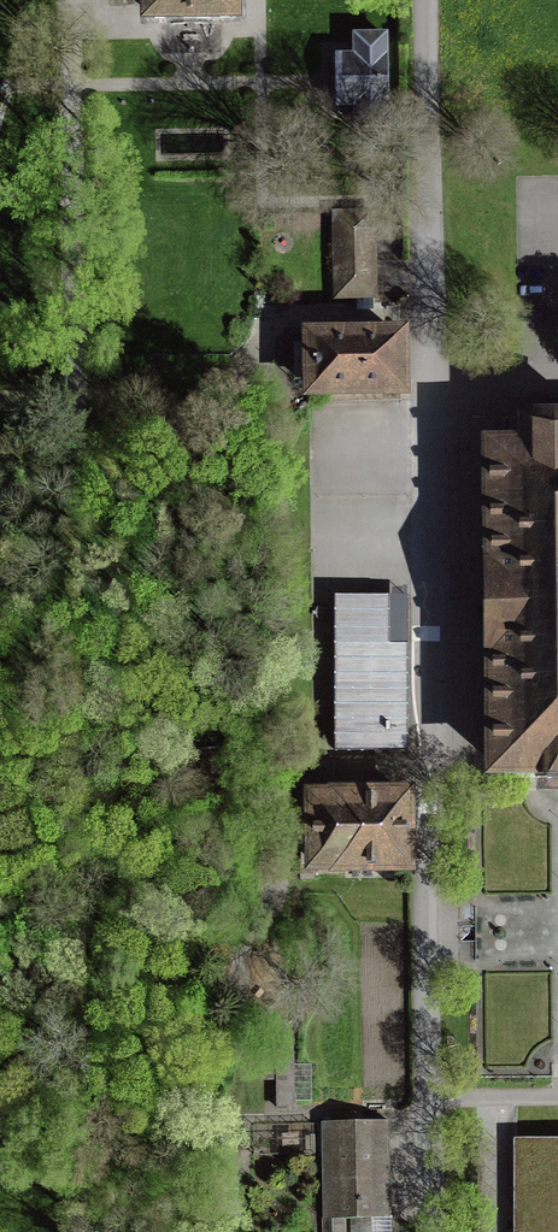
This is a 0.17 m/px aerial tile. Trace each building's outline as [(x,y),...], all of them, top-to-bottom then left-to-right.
[(129,14),(247,14),(247,0),(129,0),(129,14)] [(356,48),(338,47),(336,102),(394,104),(396,29),(356,28),(356,48)] [(381,225),(336,227),(337,292),(382,290),(381,225)] [(401,336),(312,337),(312,390),(401,389),(401,336)] [(493,449),(495,608),(497,767),(557,767),(557,417),(554,417),(519,417),(519,449),(493,449)] [(390,595),(335,595),(335,749),(408,749),(408,643),(390,643),(390,595)] [(337,796),(301,797),(302,864),(337,863),(337,865),(407,864),(406,795),(337,795),(337,796)] [(275,1107),(293,1106),(290,1052),(272,1053),(275,1107)] [(321,1113),(323,1231),(346,1231),(345,1218),(351,1218),(351,1231),(392,1231),(389,1111),(321,1113)] [(520,1140),(520,1231),(557,1231),(557,1140),(520,1140)]
